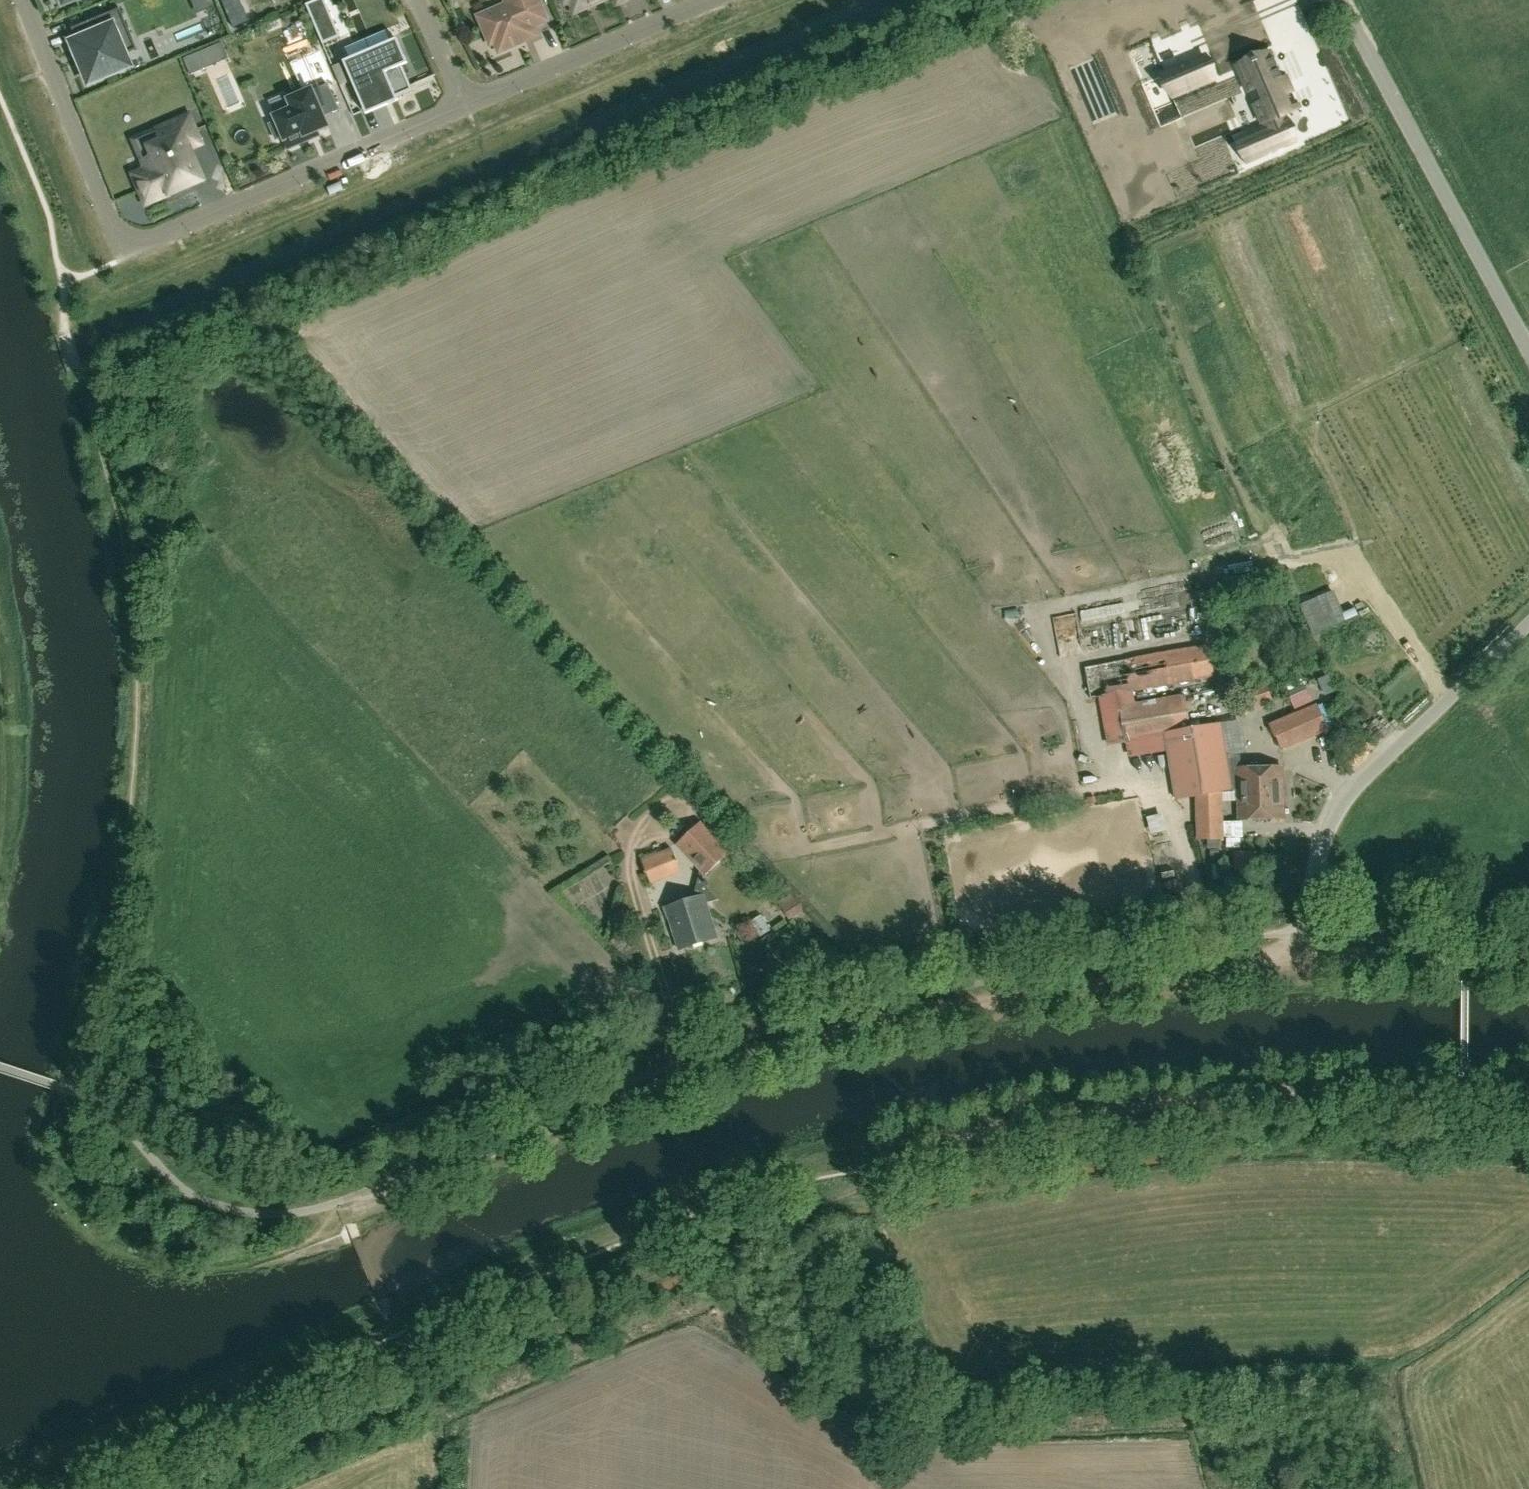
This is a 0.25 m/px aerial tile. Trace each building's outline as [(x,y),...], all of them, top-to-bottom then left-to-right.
[(306,4),(323,44),(340,37),(325,0),(316,0),(306,4)] [(506,0),(508,4),(479,16),(491,44),(495,42),(499,51),(536,36),(532,26),(547,20),(538,0),(506,0)] [(566,3),(570,1),(575,12),(603,0),(564,0),(566,3)] [(120,43),(132,38),(120,8),(76,27),(81,40),(74,43),(90,82),(129,65),(120,43)] [(391,42),(350,60),(350,59),(343,62),(366,115),(398,101),(397,97),(413,90),(402,65),(407,63),(397,40),(391,42)] [(204,68),(198,52),(183,59),(190,74),(204,68)] [(1267,128),(1242,139),(1252,161),(1296,142),(1286,120),(1283,121),(1281,115),(1299,107),(1289,83),(1284,85),(1281,78),(1283,78),(1282,76),(1280,77),(1278,72),(1280,71),(1279,70),(1278,70),(1276,67),(1278,67),(1277,65),(1276,66),(1274,61),(1275,60),(1274,59),(1273,59),(1270,53),(1238,67),(1249,92),(1260,87),(1266,101),(1255,106),(1262,122),(1265,121),(1267,128)] [(1194,88),(1184,66),(1163,75),(1172,97),(1194,88)] [(277,121),(270,124),(276,140),(284,137),(288,148),(311,138),(310,134),(319,130),(328,126),(323,115),(338,109),(327,83),(290,99),(289,99),(293,109),(275,116),(277,121)] [(146,172),(137,176),(148,200),(169,191),(170,194),(191,185),(190,183),(198,180),(199,182),(203,180),(190,148),(202,143),(190,116),(160,129),(165,140),(150,146),(158,167),(151,170),(150,168),(147,169),(145,170),(146,172)] [(1126,606),(1087,614),(1090,626),(1129,619),(1126,606)] [(1062,616),(1060,629),(1080,633),(1082,619),(1062,616)] [(1128,755),(1165,748),(1169,769),(1174,799),(1197,795),(1198,838),(1208,837),(1220,837),(1223,837),(1221,793),(1239,790),(1239,785),(1238,765),(1238,757),(1228,758),(1222,722),(1177,730),(1171,696),(1121,705),(1118,693),(1168,685),(1214,677),(1209,643),(1084,666),(1090,698),(1103,696),(1107,721),(1121,719),(1126,741),(1128,755)] [(1272,688),(1251,692),(1255,710),(1276,705),(1272,688)] [(1281,750),(1330,730),(1317,702),(1268,723),(1281,750)] [(1284,818),(1284,804),(1284,764),(1238,765),(1239,790),(1240,818),(1284,818)] [(701,869),(694,897),(666,906),(679,949),(718,937),(707,903),(719,899),(703,880),(704,873),(706,875),(730,852),(700,819),(676,843),(701,869)] [(1220,847),(1220,837),(1208,837),(1208,847),(1220,847)] [(652,883),(659,880),(681,871),(671,847),(642,858),(652,883)] [(786,914),(802,904),(794,891),(778,901),(786,914)] [(767,915),(755,923),(764,938),(776,930),(767,915)]
